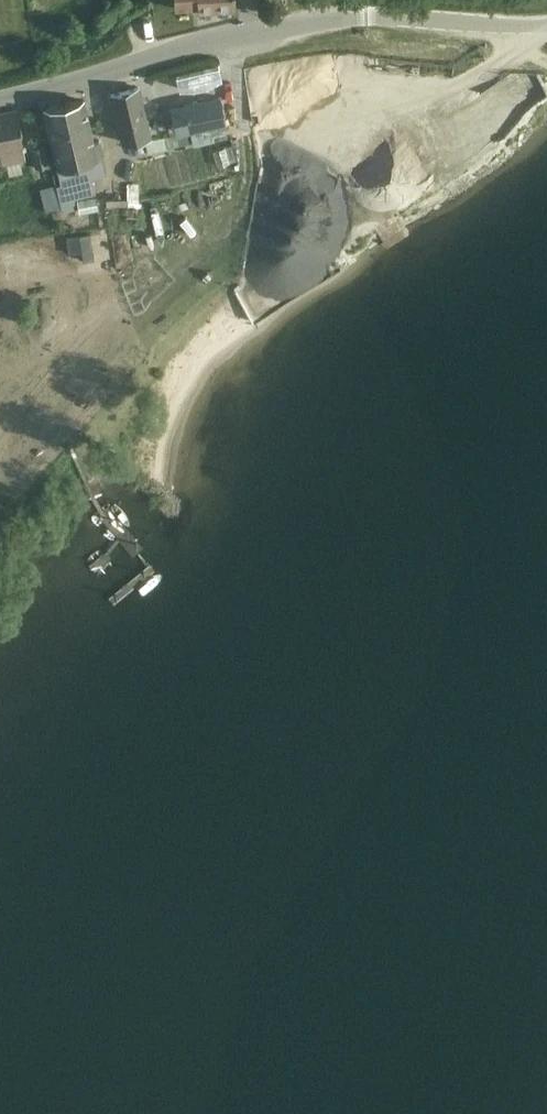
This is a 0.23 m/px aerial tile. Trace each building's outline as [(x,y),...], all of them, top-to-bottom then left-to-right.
[(199,11),(236,7),(235,0),(174,0),(174,9),(198,7),(199,11)] [(214,64),(189,69),(191,79),(216,74),(214,64)] [(139,87),(110,95),(122,141),(150,133),(139,87)] [(217,94),(170,105),(176,129),(223,117),(217,94)] [(83,100),(44,109),(57,164),(61,182),(56,183),(60,203),(62,211),(77,208),(75,197),(93,194),(89,177),(104,174),(100,155),(103,154),(99,139),(92,140),(83,100)] [(1,163),(24,158),(21,144),(23,144),(16,110),(0,113),(0,157),(1,163)] [(30,147),(35,166),(49,163),(45,144),(30,147)] [(156,231),(134,232),(136,266),(158,264),(156,231)]
